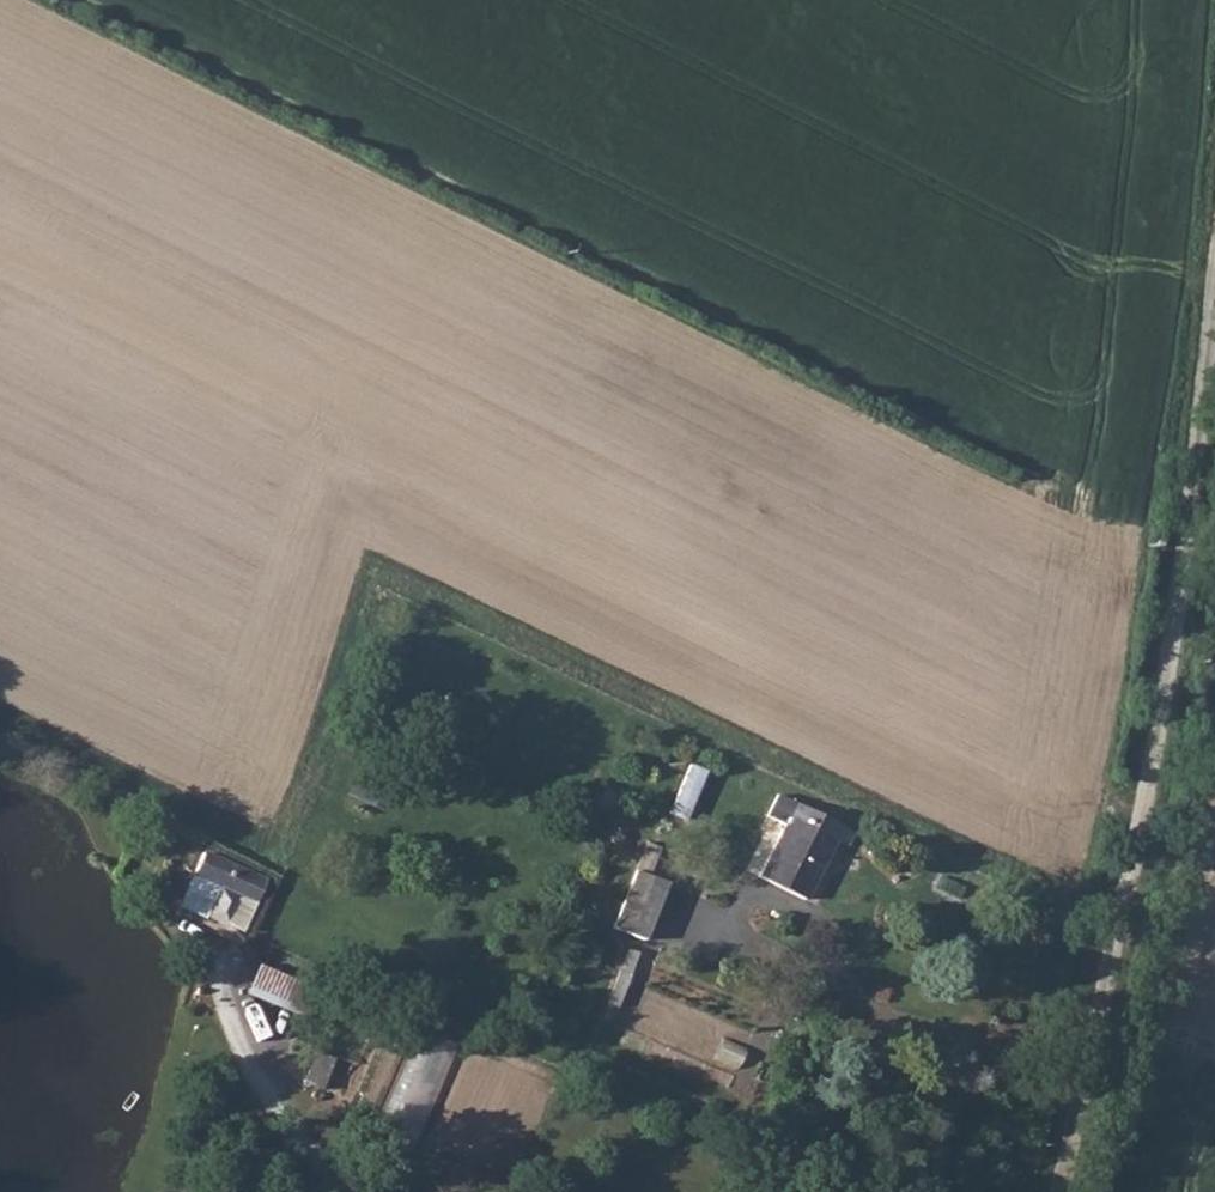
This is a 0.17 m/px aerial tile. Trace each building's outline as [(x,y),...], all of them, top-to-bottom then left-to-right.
[(374,756),(349,810),(389,828),(412,773),(374,756)] [(666,810),(684,818),(706,769),(687,761),(666,810)] [(794,830),(772,874),(815,895),(840,842),(850,846),(857,832),(783,797),(773,819),(794,830)] [(642,866),(621,927),(653,939),(674,878),(642,866)] [(217,891),(205,918),(228,929),(240,901),(217,891)] [(607,1007),(633,1012),(645,956),(619,951),(607,1007)] [(244,997),(303,1013),(311,981),(253,965),(244,997)] [(385,1132),(428,1144),(456,1042),(413,1030),(385,1132)]
